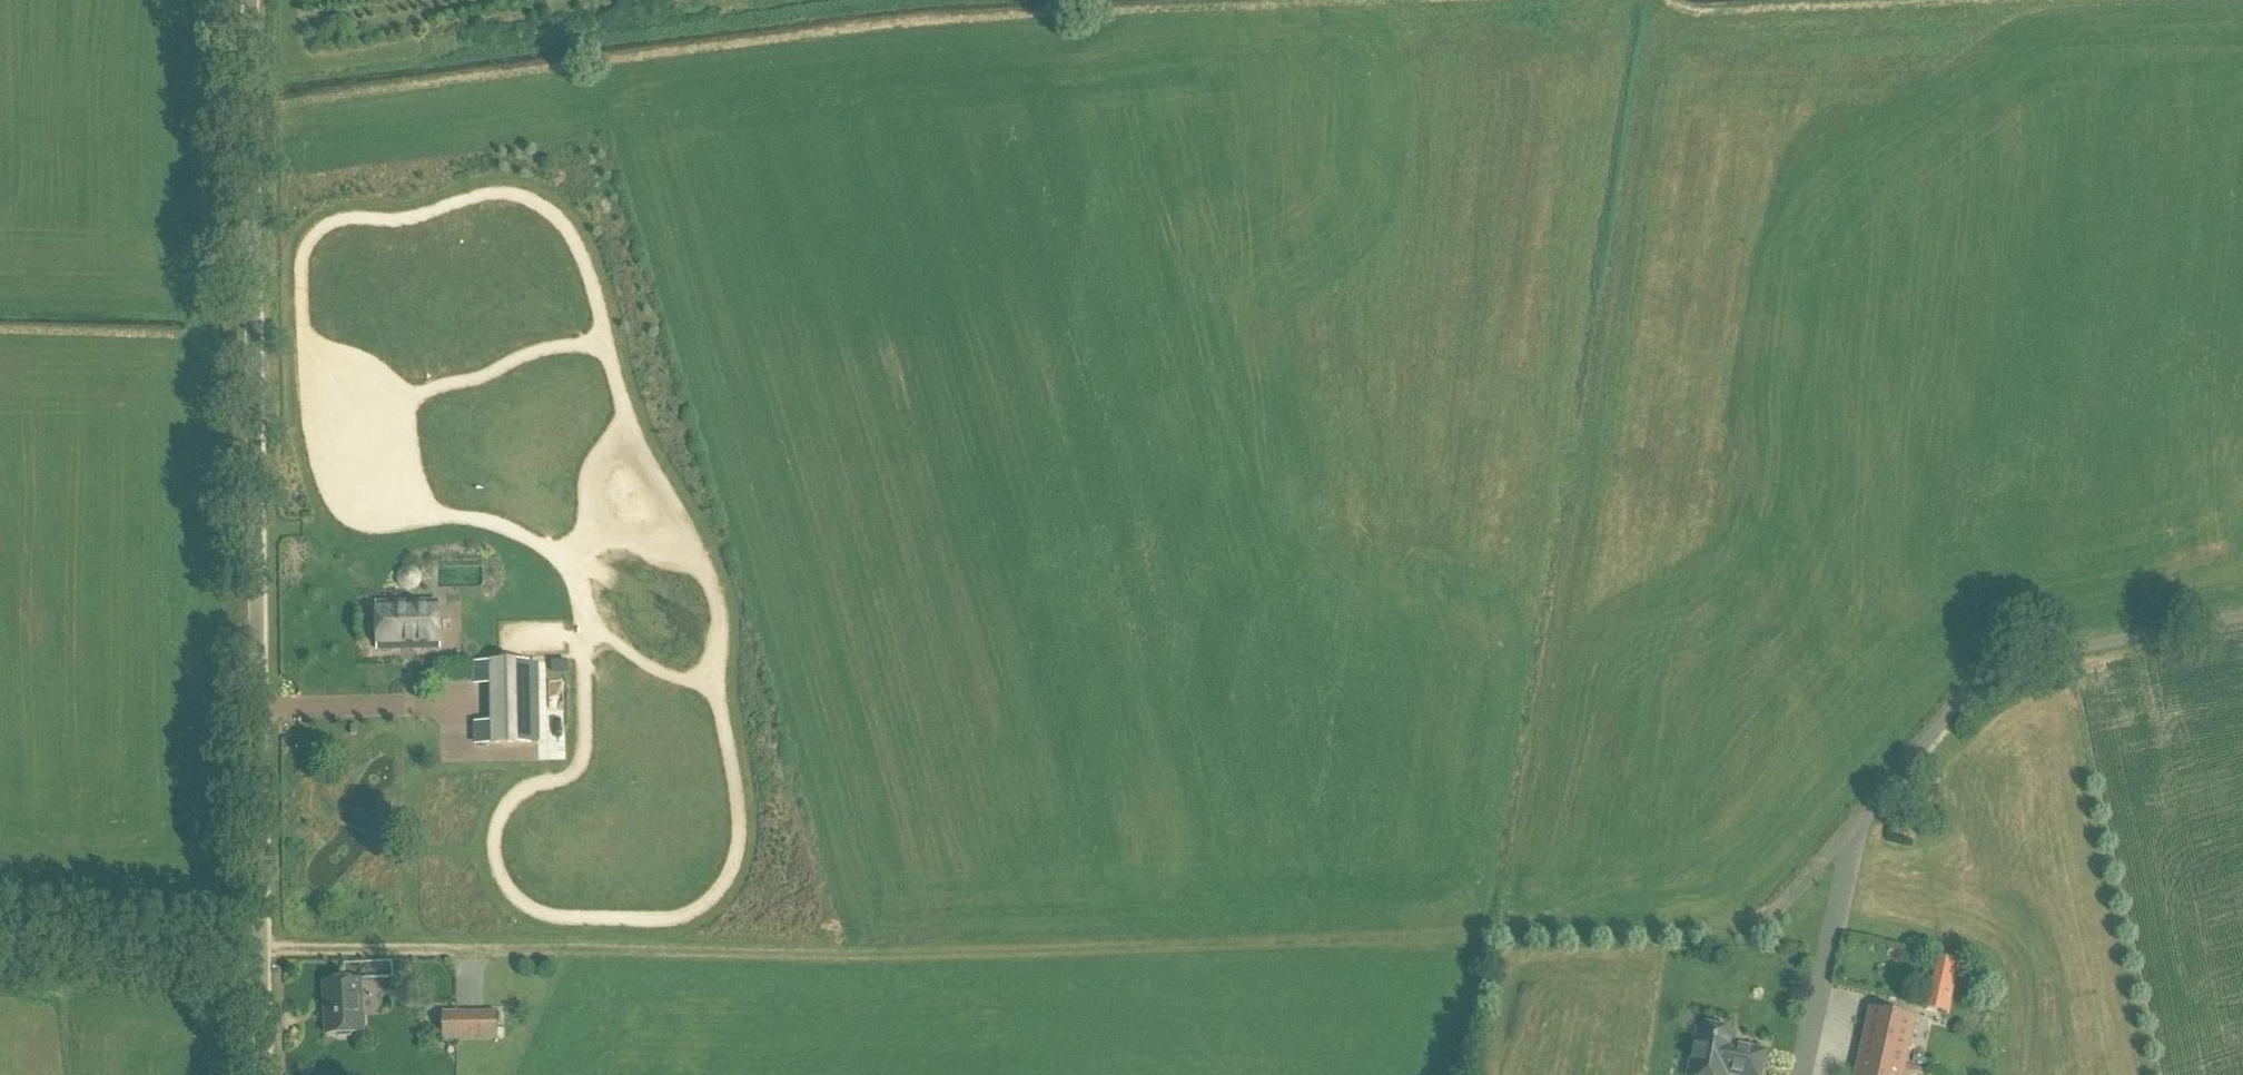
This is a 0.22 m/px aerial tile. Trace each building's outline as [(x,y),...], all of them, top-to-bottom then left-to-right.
[(406,587),(408,587),(411,587),(413,587),(414,586),(416,585),(417,584),(418,582),(418,581),(418,579),(418,577),(418,576),(417,573),(415,572),(413,570),(410,570),(407,570),(405,571),(403,572),(402,574),(401,576),(401,579),(401,582),(402,583),(403,584),(404,586),(406,587)] [(377,650),(377,652),(442,651),(440,600),(376,601),(376,603),(374,603),(374,608),(373,608),(374,650),(377,650)] [(473,723),(473,746),(531,745),(530,661),(471,663),(471,686),(487,686),(488,723),(473,723)] [(568,661),(551,661),(552,673),(568,673),(568,661)] [(1938,956),(1932,980),(1953,985),(1959,960),(1938,956)] [(326,984),(328,1037),(365,1036),(363,983),(326,984)] [(1879,1052),(1876,1065),(1903,1071),(1914,1021),(1870,1011),(1862,1048),(1879,1052)] [(440,1013),(440,1042),(497,1041),(497,1012),(440,1013)] [(1735,1033),(1698,1026),(1688,1074),(1726,1074),(1731,1074),(1760,1074),(1765,1052),(1732,1045),(1735,1033)] [(1903,1071),(1876,1065),(1874,1074),(1902,1074),(1903,1071)]
